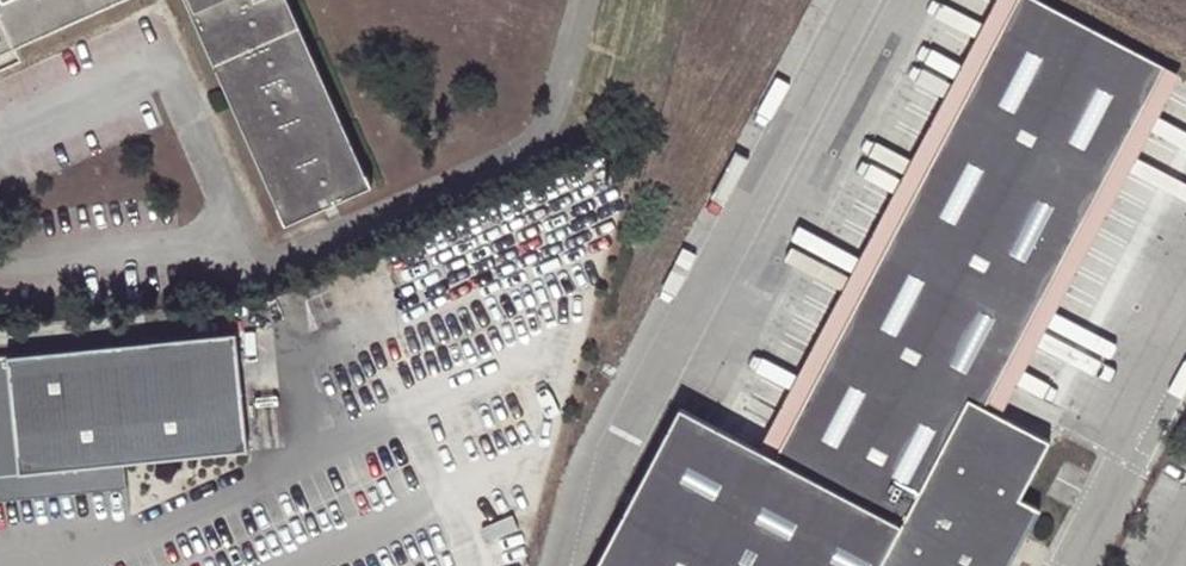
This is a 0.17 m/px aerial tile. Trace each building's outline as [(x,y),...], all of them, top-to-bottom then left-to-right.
[(121,0),(0,0),(0,53),(121,0)] [(288,222),(373,183),(291,0),(188,0),(288,222)] [(1028,505),(1015,498),(1045,440),(996,413),(980,405),(1159,63),(1038,0),(1010,0),(770,455),(756,447),(676,405),(592,565),(996,565),(1028,505)] [(756,447),(770,455),(1010,0),(989,0),(756,447)] [(1175,71),(1159,63),(980,405),(996,413),(1175,71)] [(0,352),(0,472),(126,458),(250,444),(236,326),(0,352)] [(0,472),(0,496),(128,482),(126,458),(0,472)] [(1028,505),(996,565),(1004,565),(1034,508),(1028,505)]
